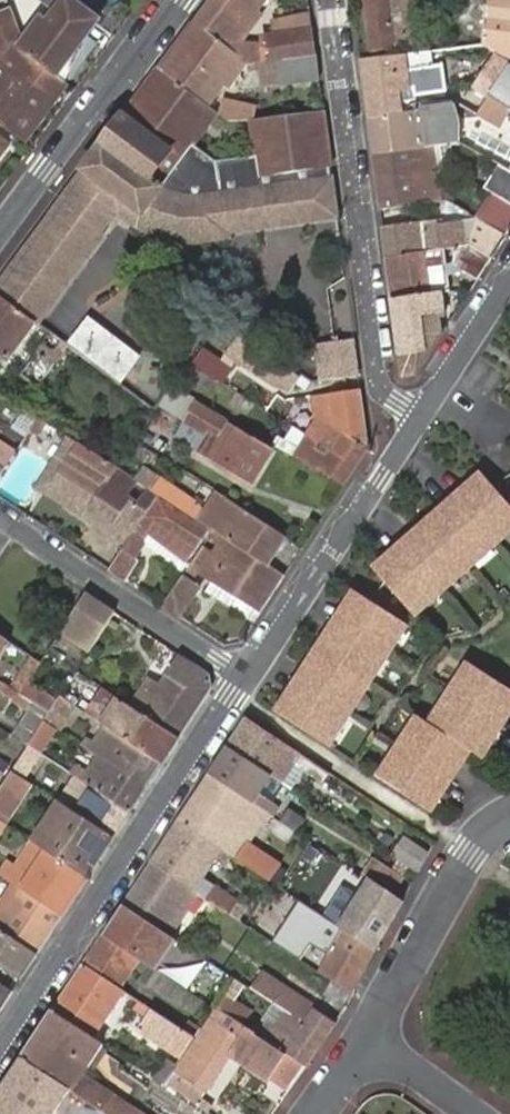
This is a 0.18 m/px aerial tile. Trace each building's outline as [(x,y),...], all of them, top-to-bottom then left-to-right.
[(58,77),(100,20),(74,0),(65,0),(48,23),(41,17),(24,40),(19,47),(58,77)] [(217,0),(210,0),(193,23),(246,64),(254,63),(267,61),(264,44),(238,43),(250,25),(217,0)] [(250,25),(252,22),(267,19),(262,16),(254,13),(263,0),(217,0),(250,25)] [(371,49),(393,46),(392,42),(404,41),(401,9),(413,8),(419,7),(419,0),(365,0),(371,49)] [(481,45),(509,63),(509,0),(489,0),(481,45)] [(458,47),(481,45),(485,3),(460,1),(458,47)] [(401,9),(404,41),(416,40),(413,8),(401,9)] [(67,84),(58,77),(19,47),(24,40),(13,9),(0,14),(0,57),(5,65),(0,71),(0,123),(25,141),(67,84)] [(313,29),(312,15),(282,20),(273,23),(274,29),(268,29),(268,35),(313,29)] [(246,64),(193,23),(159,68),(206,103),(213,93),(230,68),(241,76),(246,64)] [(263,36),(264,44),(267,61),(281,59),(317,55),(313,29),(268,35),(263,36)] [(431,50),(362,57),(360,58),(368,117),(398,115),(400,110),(397,88),(414,85),(414,93),(445,89),(441,64),(433,65),(431,50)] [(283,78),(320,74),(317,55),(281,59),(267,61),(254,63),(257,83),(283,78)] [(486,57),(466,88),(484,100),(488,93),(504,69),(486,57)] [(509,63),(504,69),(488,93),(495,98),(508,107),(509,108),(509,63)] [(206,103),(159,68),(149,82),(158,88),(151,97),(140,98),(138,101),(140,113),(133,125),(219,184),(331,169),(324,111),(245,119),(250,156),(210,161),(194,145),(217,116),(204,106),(206,103)] [(158,88),(149,82),(127,109),(120,116),(128,122),(133,125),(140,113),(138,101),(140,98),(151,97),(158,88)] [(476,112),(483,117),(495,98),(488,93),(484,100),(476,112)] [(496,125),(508,107),(495,98),(483,117),(496,125)] [(398,115),(368,117),(373,153),(433,146),(442,145),(439,119),(453,118),(452,104),(422,107),(420,103),(412,105),(413,110),(400,110),(398,115)] [(133,125),(128,122),(120,116),(0,280),(0,298),(37,324),(79,267),(102,237),(95,232),(119,200),(137,214),(130,226),(150,236),(174,242),(223,242),(226,240),(226,234),(337,220),(331,169),(219,184),(133,125)] [(442,145),(453,144),(455,144),(453,118),(439,119),(442,145)] [(433,146),(437,172),(448,171),(456,170),(453,144),(442,145),(433,146)] [(373,153),(377,180),(437,172),(433,146),(373,153)] [(509,205),(509,168),(499,162),(483,187),(498,197),(509,205)] [(437,172),(441,201),(452,200),(448,171),(437,172)] [(377,180),(380,209),(441,201),(437,172),(377,180)] [(498,197),(483,221),(507,235),(509,230),(509,205),(498,197)] [(451,263),(477,281),(507,235),(483,221),(479,219),(468,246),(465,247),(458,248),(451,263)] [(383,226),(387,255),(445,250),(458,248),(465,247),(461,224),(438,226),(437,221),(383,226)] [(387,255),(393,299),(445,295),(450,295),(445,250),(387,255)] [(418,372),(440,339),(435,337),(440,318),(447,319),(445,295),(393,299),(403,375),(418,372)] [(8,361),(37,324),(0,298),(0,355),(8,361)] [(142,357),(89,317),(69,343),(122,384),(142,357)] [(316,345),(321,384),(358,379),(353,340),(316,345)] [(233,357),(287,395),(297,379),(243,342),(233,357)] [(200,349),(192,361),(223,382),(233,367),(200,349)] [(187,358),(178,372),(214,395),(223,382),(192,361),(187,358)] [(344,432),(368,447),(368,446),(361,391),(315,396),(318,417),(306,435),(318,443),(314,449),(328,457),(344,432)] [(271,448),(195,402),(186,415),(182,421),(204,435),(207,429),(219,435),(212,444),(206,441),(200,455),(249,484),(271,448)] [(38,415),(23,405),(9,428),(24,437),(38,415)] [(169,438),(147,424),(137,438),(159,452),(169,438)] [(194,451),(200,455),(206,441),(212,444),(219,435),(207,429),(204,435),(194,451)] [(293,456),(343,485),(368,447),(344,432),(328,457),(314,449),(318,443),(306,435),(293,456)] [(131,535),(52,482),(79,441),(66,433),(32,489),(122,548),(131,535)] [(52,482),(131,535),(156,495),(133,479),(116,468),(117,465),(79,441),(52,482)] [(14,453),(0,443),(0,475),(14,453)] [(133,479),(156,495),(195,522),(203,510),(194,504),(194,501),(159,478),(141,467),(133,479)] [(372,569),(408,612),(436,588),(463,564),(490,540),(509,523),(509,507),(480,473),(469,484),(472,487),(440,516),(437,512),(426,522),(416,531),(419,534),(386,564),(383,559),(372,569)] [(213,528),(272,567),(290,539),(218,493),(213,500),(215,500),(200,525),(206,529),(211,532),(213,528)] [(186,561),(206,529),(200,525),(195,522),(156,495),(131,535),(122,548),(109,567),(125,577),(137,559),(132,556),(141,542),(146,532),(186,561)] [(490,540),(496,547),(509,534),(509,523),(490,540)] [(284,574),(272,567),(213,528),(211,532),(202,544),(210,550),(198,568),(213,578),(262,609),(284,574)] [(186,561),(146,532),(141,542),(179,572),(186,561)] [(490,540),(463,564),(469,570),(496,547),(490,540)] [(210,550),(202,544),(163,604),(181,615),(199,586),(190,580),(198,568),(210,550)] [(463,564),(436,588),(441,594),(469,570),(463,564)] [(256,618),(262,609),(213,578),(206,587),(256,618)] [(436,588),(408,612),(414,618),(441,594),(436,588)] [(282,701),(274,713),(321,744),(341,713),(360,683),(380,653),(400,622),(353,591),(345,604),(349,607),(337,625),(325,644),(321,641),(313,652),(306,664),(310,667),(298,685),(286,704),(282,701)] [(119,613),(88,593),(63,633),(93,653),(119,613)] [(400,622),(380,653),(387,658),(407,627),(400,622)] [(380,653),(360,683),(367,688),(387,658),(380,653)] [(33,656),(12,688),(19,693),(39,660),(33,656)] [(126,704),(179,739),(213,686),(210,674),(183,656),(161,690),(143,679),(126,704)] [(471,667),(465,662),(445,693),(452,698),(471,667)] [(471,667),(452,698),(432,729),(467,751),(479,759),(487,747),(482,744),(494,725),(506,707),(509,710),(509,692),(471,667)] [(360,683),(341,713),(348,717),(367,688),(360,683)] [(126,704),(103,688),(86,713),(99,721),(113,731),(163,763),(179,739),(126,704)] [(452,698),(445,693),(425,724),(432,729),(452,698)] [(49,712),(44,720),(55,727),(58,730),(75,706),(60,695),(49,712)] [(27,744),(44,720),(49,712),(31,700),(10,733),(27,744)] [(506,707),(494,725),(499,728),(509,712),(509,710),(506,707)] [(341,713),(321,744),(328,748),(348,717),(341,713)] [(322,782),(329,773),(245,716),(227,743),(282,780),(294,762),(305,769),(322,782)] [(420,722),(413,717),(394,747),(400,752),(420,722)] [(44,720),(27,744),(39,752),(55,727),(44,720)] [(99,721),(87,739),(102,748),(113,731),(99,721)] [(460,764),(467,751),(432,729),(425,724),(420,722),(400,752),(380,782),(428,813),(436,800),(431,798),(443,779),(455,760),(460,764)] [(499,728),(494,725),(482,744),(487,747),(499,728)] [(163,763),(113,731),(102,748),(87,739),(83,745),(98,755),(147,787),(163,763)] [(282,780),(227,743),(208,773),(272,815),(280,804),(273,800),(285,782),(282,780)] [(400,752),(394,747),(373,778),(380,782),(400,752)] [(131,812),(147,787),(98,755),(86,773),(76,766),(71,773),(82,780),(131,812)] [(13,766),(0,758),(0,785),(1,786),(11,770),(13,766)] [(460,764),(455,760),(443,779),(447,782),(460,764)] [(294,762),(282,780),(285,782),(293,788),(305,769),(294,762)] [(6,825),(32,784),(23,778),(11,770),(1,786),(0,786),(0,822),(6,825)] [(272,815),(208,773),(178,819),(222,848),(245,815),(258,823),(264,827),(272,815)] [(447,782),(443,779),(431,798),(436,800),(447,782)] [(114,837),(131,812),(82,780),(65,805),(114,837)] [(87,879),(114,837),(65,805),(62,803),(35,845),(87,879)] [(272,815),(295,830),(302,820),(280,804),(272,815)] [(245,815),(222,848),(236,857),(244,844),(258,823),(245,815)] [(178,819),(151,860),(194,888),(202,876),(203,877),(222,848),(178,819)] [(418,872),(429,854),(404,837),(393,855),(396,857),(410,866),(418,872)] [(11,882),(63,916),(87,879),(35,845),(31,843),(7,879),(11,882)] [(236,857),(261,874),(269,861),(244,844),(236,857)] [(402,879),(410,866),(396,857),(388,870),(402,879)] [(369,878),(393,894),(402,879),(388,870),(372,859),(363,875),(369,878)] [(151,860),(122,903),(160,929),(172,937),(202,894),(151,860)] [(202,876),(194,888),(202,894),(208,898),(216,886),(203,877),(202,876)] [(357,898),(339,926),(375,950),(402,901),(393,894),(369,878),(357,898)] [(38,953),(63,916),(11,882),(0,899),(0,928),(38,953)] [(216,886),(208,898),(231,913),(239,901),(216,886)] [(357,898),(340,887),(323,915),(339,926),(357,898)] [(352,993),(375,950),(339,926),(323,915),(300,900),(273,941),(302,960),(311,944),(331,955),(321,973),(352,993)] [(122,903),(102,934),(139,958),(142,960),(160,929),(122,903)] [(0,928),(0,968),(20,981),(38,953),(0,928)] [(149,964),(152,966),(172,937),(160,929),(142,960),(149,964)] [(102,934),(83,964),(119,988),(139,958),(102,934)] [(185,990),(202,962),(177,948),(161,975),(185,990)] [(83,964),(52,1010),(102,1042),(103,1043),(110,1032),(101,1026),(117,1002),(126,1008),(134,997),(119,988),(83,964)] [(277,1007),(287,1013),(303,1024),(313,1008),(262,974),(251,989),(277,1007)] [(244,985),(237,979),(232,987),(239,992),(244,985)] [(13,991),(0,983),(0,1011),(13,991)] [(232,987),(225,997),(233,1001),(239,992),(232,987)] [(225,997),(217,1009),(243,1026),(251,1013),(233,1001),(225,997)] [(195,1037),(140,1001),(136,1008),(148,1016),(140,1031),(182,1057),(195,1037)] [(287,1013),(277,1007),(266,1023),(277,1029),(287,1013)] [(258,1036),(297,1061),(305,1066),(335,1023),(313,1008),(303,1024),(287,1013),(277,1029),(266,1023),(258,1036)] [(170,1075),(164,1084),(197,1106),(202,1098),(230,1056),(267,1080),(272,1074),(291,1087),(305,1066),(297,1061),(258,1036),(243,1026),(217,1009),(172,1076),(170,1075)] [(21,1058),(82,1097),(107,1113),(132,1113),(110,1100),(111,1097),(88,1084),(86,1086),(78,1081),(102,1042),(52,1010),(21,1058)] [(166,1057),(153,1076),(164,1084),(170,1075),(177,1064),(166,1057)] [(0,1090),(0,1110),(6,1113),(70,1113),(82,1097),(21,1058),(0,1090)]
